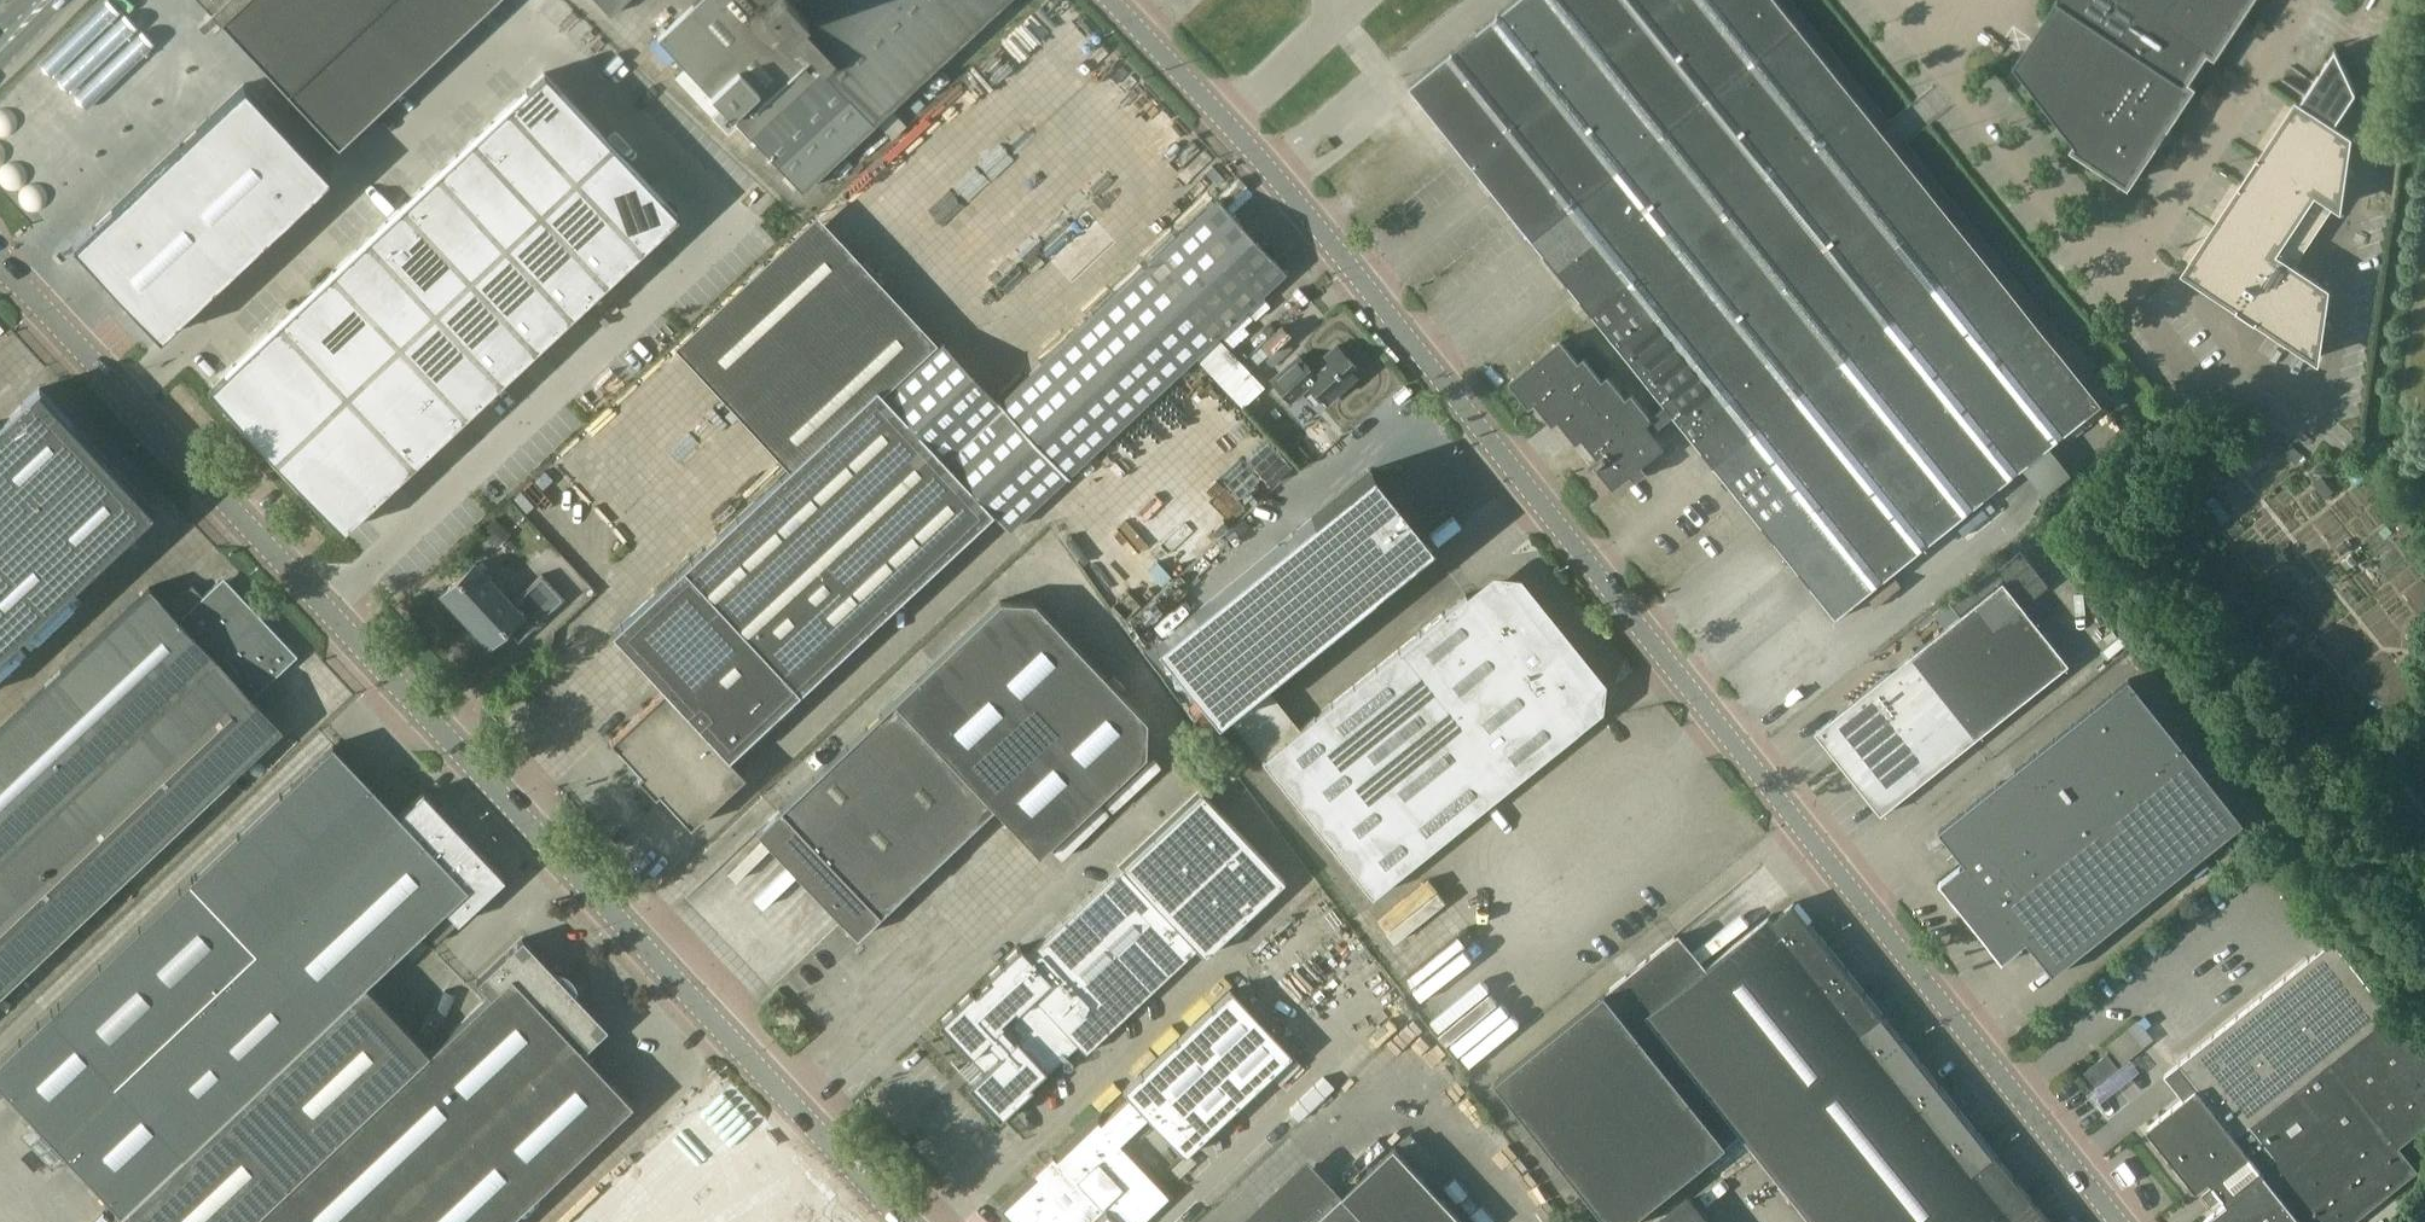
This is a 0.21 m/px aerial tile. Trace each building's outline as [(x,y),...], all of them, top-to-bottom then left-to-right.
[(208,12),(201,18),(203,19),(210,13),(217,21),(210,28),(212,29),(219,23),(336,147),(493,0),(197,0),(208,12)] [(626,0),(594,0),(609,16),(626,0)] [(874,123),(1006,0),(697,0),(657,37),(710,94),(751,137),(752,136),(803,191),(874,123)] [(2103,405),(1778,0),(1519,0),(1410,87),(1665,404),(1649,417),(1632,396),(1624,402),(1605,378),(1600,383),(1583,362),(1578,366),(1559,342),(1510,381),(1528,403),(1534,399),(1552,421),(1557,417),(1575,439),(1582,434),(1599,456),(1588,465),(1591,469),(1597,465),(1613,484),(1617,480),(1620,483),(1631,474),(1636,479),(1647,471),(1642,465),(1665,447),(1653,432),(1674,415),(1837,618),(2103,405)] [(2053,4),(2009,72),(2074,152),(2072,155),(2125,189),(2188,91),(2181,87),(2203,53),(2211,58),(2248,0),(2054,0),(2053,4)] [(1040,11),(998,44),(1013,62),(1054,29),(1040,11)] [(2330,131),(2352,96),(2332,52),(2296,108),(2293,107),(2257,164),(2254,162),(2235,191),(2238,192),(2184,278),(2236,312),(2234,315),(2254,327),(2255,325),(2316,363),(2326,294),(2292,273),(2333,209),(2336,211),(2346,141),(2330,131)] [(1108,61),(1092,83),(1137,116),(1153,94),(1108,61)] [(543,73),(208,388),(341,530),(677,214),(543,73)] [(197,124),(78,237),(161,327),(329,173),(318,161),(244,81),(197,124)] [(2199,107),(2190,121),(2206,130),(2215,116),(2199,107)] [(1350,121),(1355,135),(1371,130),(1366,115),(1350,121)] [(1012,147),(1032,129),(1023,119),(1003,137),(1012,147)] [(977,163),(992,176),(1011,154),(997,141),(977,163)] [(1006,523),(1191,351),(1211,373),(1234,352),(1214,330),(1280,269),(1223,208),(1214,198),(995,403),(814,211),(801,223),(676,341),(790,462),(610,631),(663,688),(609,739),(640,772),(694,721),(726,755),(992,508),(1006,523)] [(997,281),(1008,294),(1029,275),(1019,263),(997,281)] [(1285,325),(1272,340),(1285,350),(1298,336),(1285,325)] [(1361,373),(1336,345),(1309,369),(1298,355),(1270,380),(1290,401),(1309,384),(1326,404),(1361,373)] [(1234,352),(1211,373),(1240,403),(1263,383),(1234,352)] [(33,392),(0,423),(0,645),(145,510),(33,392)] [(1369,481),(1172,647),(1228,713),(1426,548),(1369,481)] [(1073,556),(1086,545),(1070,525),(1057,536),(1073,556)] [(1146,570),(1161,583),(1171,571),(1155,559),(1146,570)] [(509,603),(472,564),(440,594),(485,644),(518,614),(529,626),(560,598),(539,575),(509,603)] [(217,583),(203,596),(192,584),(168,607),(149,586),(0,726),(0,994),(283,729),(252,696),(291,660),(262,629),(263,623),(254,613),(247,613),(217,583)] [(1595,685),(1515,587),(1493,584),(1471,602),(1465,595),(1261,761),(1371,897),(1575,732),(1569,725),(1592,707),(1595,685)] [(1881,816),(2017,709),(2069,667),(2003,585),(1815,734),(1881,816)] [(1038,854),(1145,754),(1146,720),(1033,601),(999,600),(769,818),(854,908),(841,921),(856,936),(879,915),(879,914),(993,806),(1038,854)] [(2053,974),(2244,822),(2129,679),(1939,831),(1965,864),(1942,882),(2004,960),(2027,941),(2053,974)] [(744,775),(726,755),(694,721),(640,772),(640,773),(637,776),(645,785),(655,795),(658,792),(690,826),(744,775)] [(399,815),(332,744),(47,1014),(182,1156),(445,909),(457,922),(504,879),(423,793),(399,815)] [(1204,942),(1275,878),(1196,790),(1117,861),(1123,868),(1061,924),(1054,916),(1020,947),(1019,946),(984,979),(987,982),(975,993),(971,990),(936,1023),(982,1071),(967,1086),(979,1098),(998,1119),(1018,1100),(1033,1087),(1030,1084),(1042,1073),(1044,1075),(1077,1044),(1198,936),(1204,942)] [(995,851),(953,877),(963,893),(951,901),(967,927),(1021,893),(995,851)] [(1793,902),(1773,919),(1770,914),(1706,965),(1681,934),(1503,1076),(1620,1221),(1627,1221),(1741,1131),(1814,1221),(1815,1221),(2050,1221),(1793,902)] [(457,1026),(427,1054),(363,986),(182,1156),(121,1214),(129,1221),(506,1221),(631,1104),(581,1051),(606,1028),(522,938),(476,981),(490,996),(457,1026)] [(2418,1170),(2399,1146),(2424,1125),(2424,1056),(2333,940),(2164,1075),(2183,1099),(2147,1128),(2196,1190),(2209,1179),(2213,1184),(2213,1185),(2223,1198),(2224,1198),(2227,1203),(2202,1221),(2203,1221),(2352,1221),(2418,1170)] [(1230,990),(1124,1090),(1134,1101),(1105,1128),(1100,1122),(1054,1165),(1051,1162),(1034,1178),(1038,1183),(1007,1212),(1016,1221),(1132,1221),(1166,1190),(1123,1144),(1150,1118),(1184,1154),(1290,1053),(1230,990)] [(1478,1013),(1468,1019),(1482,1042),(1492,1037),(1478,1013)] [(2128,1027),(2107,1045),(2122,1064),(2144,1046),(2128,1027)] [(2097,1087),(2118,1070),(2107,1057),(2086,1074),(2097,1087)] [(716,1070),(708,1077),(715,1084),(722,1076),(716,1070)] [(1292,1098),(1275,1117),(1288,1129),(1306,1109),(1292,1098)] [(1398,1117),(1389,1125),(1438,1177),(1447,1169),(1398,1117)] [(1266,1122),(1229,1166),(1243,1177),(1279,1133),(1266,1122)] [(1756,1159),(1733,1141),(1696,1169),(1736,1221),(1804,1221),(1756,1159)] [(1395,1146),(1341,1196),(1307,1160),(1242,1221),(1467,1221),(1395,1146)] [(1477,1221),(1478,1221),(1491,1212),(1470,1183),(1456,1194),(1477,1221)]
